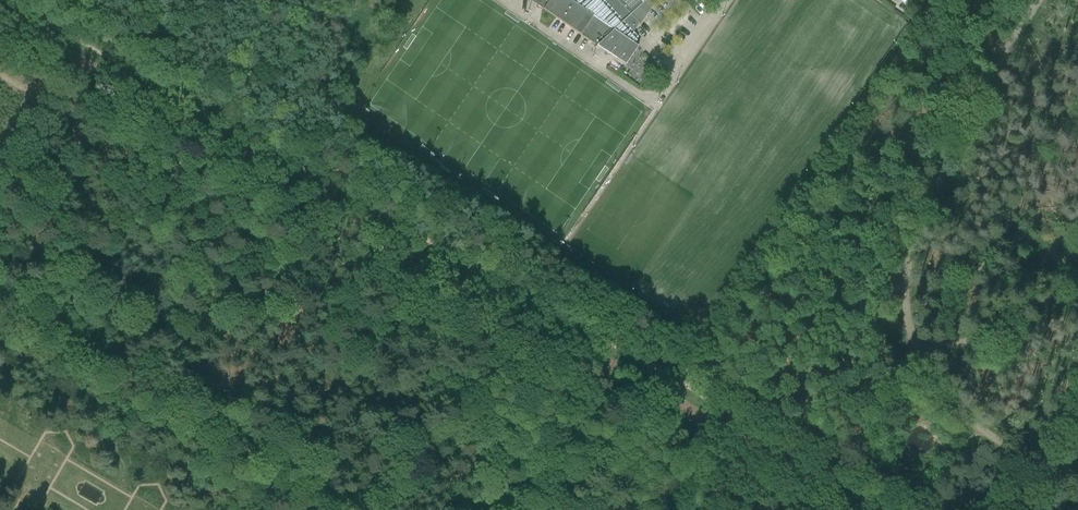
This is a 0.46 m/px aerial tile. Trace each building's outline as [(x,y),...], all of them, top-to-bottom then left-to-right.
[(542,9),(578,33),(595,45),(596,45),(625,65),(632,54),(638,46),(632,43),(632,42),(636,39),(632,34),(631,34),(632,32),(638,23),(639,25),(653,5),(650,3),(648,0),(529,0),(542,9)]
